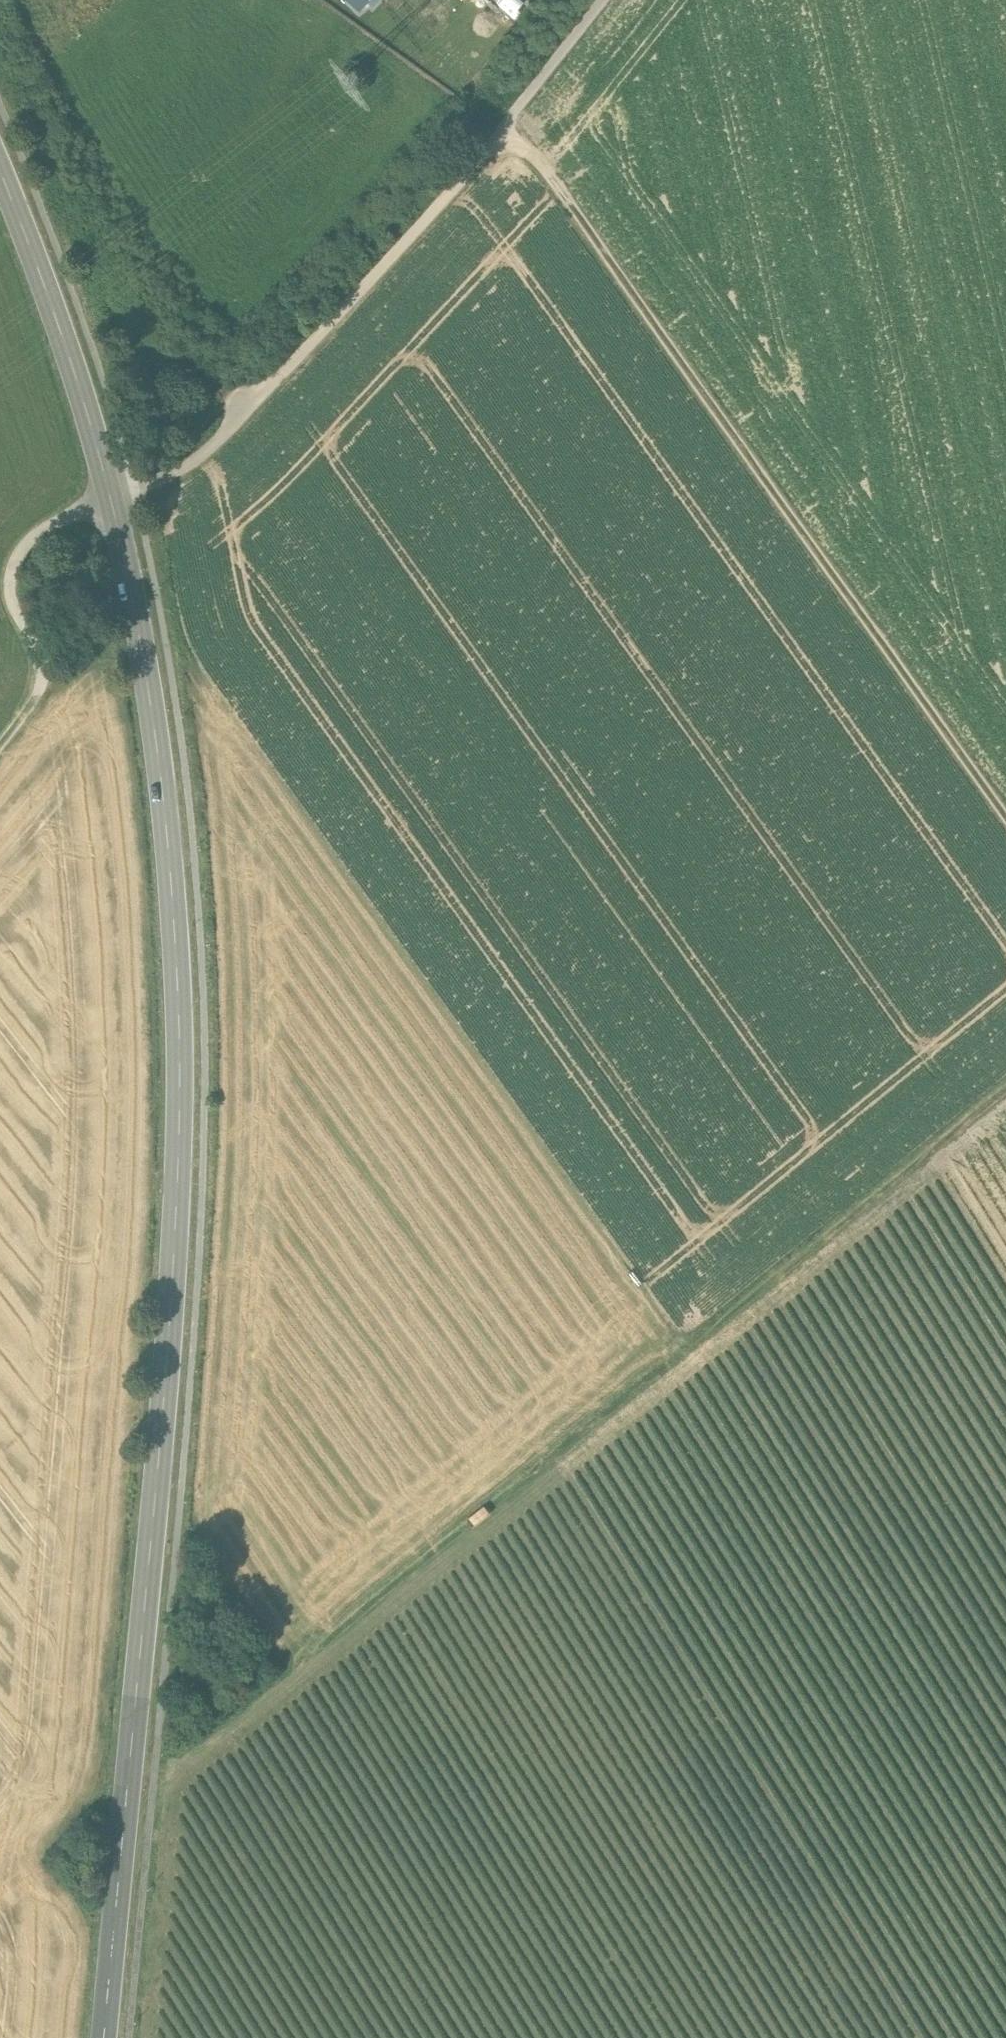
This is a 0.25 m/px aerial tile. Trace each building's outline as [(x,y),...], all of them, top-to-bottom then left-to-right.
[(360,11),(371,0),(348,0),(360,11)]
